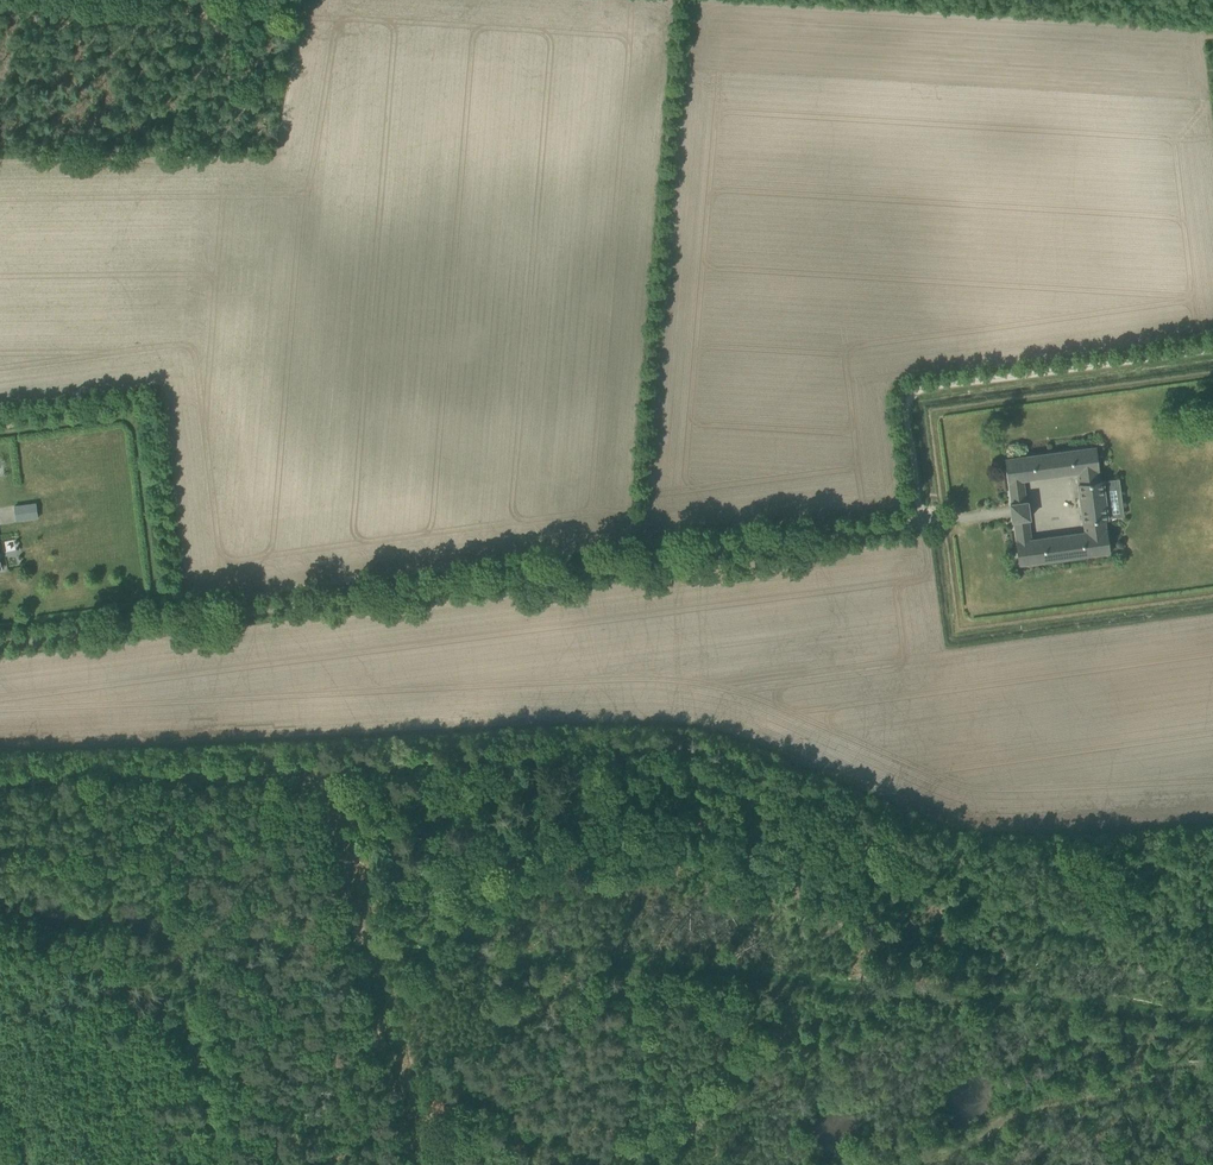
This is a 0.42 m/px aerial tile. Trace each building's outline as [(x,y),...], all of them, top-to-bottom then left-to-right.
[(1110,517),(1108,508),(1109,507),(1110,505),(1110,504),(1110,502),(1110,501),(1109,500),(1107,499),(1105,478),(1101,479),(1097,446),(1017,457),(1005,458),(1008,482),(1077,473),(1078,482),(1077,482),(1082,521),(1083,521),(1084,531),(1031,538),(1028,518),(1030,518),(1028,503),(1027,503),(1027,502),(1021,502),(1020,499),(1012,500),(1012,503),(1010,503),(1013,520),(1014,520),(1017,541),(1016,541),(1019,565),(1110,553),(1106,518),(1110,517)] [(16,521),(38,518),(36,502),(14,505),(16,521)]
